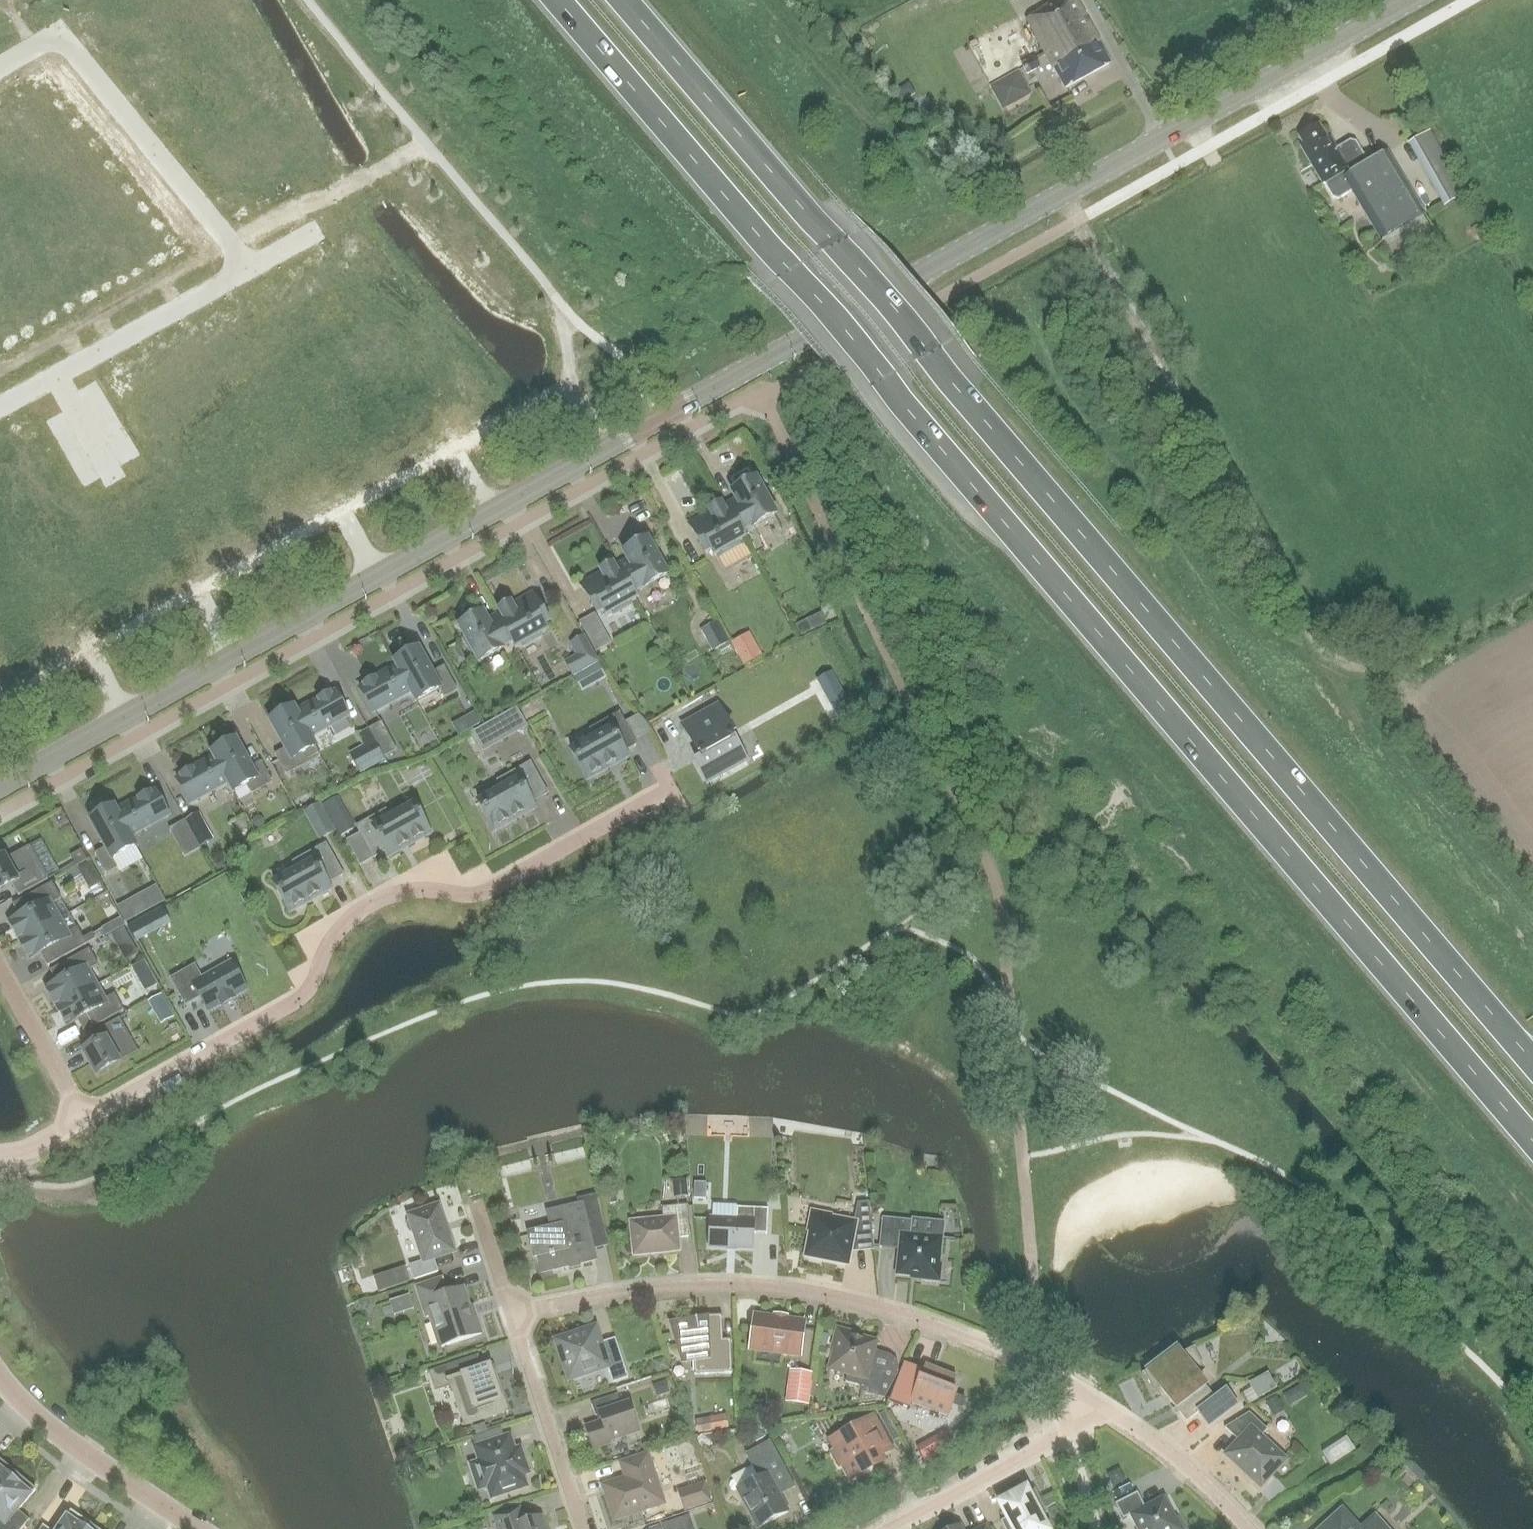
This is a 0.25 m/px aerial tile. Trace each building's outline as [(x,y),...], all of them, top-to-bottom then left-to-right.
[(1077,0),(1059,0),(1041,10),(1042,12),(1028,20),(1063,83),(1064,82),(1067,87),(1109,63),(1104,53),(1105,53),(1077,0)] [(1001,27),(975,42),(983,57),(1010,42),(1001,27)] [(1035,56),(1022,64),(1028,75),(1041,67),(1035,56)] [(33,115),(19,123),(40,159),(56,150),(48,137),(69,125),(42,79),(19,92),(33,115)] [(1436,234),(1387,152),(1369,163),(1357,142),(1350,140),(1337,148),(1331,137),(1328,139),(1320,125),(1299,137),(1303,145),(1301,146),(1324,185),(1326,184),(1333,197),(1339,199),(1352,191),(1393,259),(1436,234)] [(3,164),(10,177),(26,168),(4,132),(0,135),(0,166),(3,164)] [(1430,132),(1412,142),(1447,205),(1466,194),(1430,132)] [(70,189),(63,193),(69,204),(76,200),(70,189)] [(128,217),(96,235),(123,284),(144,272),(129,243),(140,237),(128,217)] [(96,235),(74,247),(101,296),(123,284),(96,235)] [(30,280),(9,291),(14,300),(15,299),(34,333),(53,322),(30,280)] [(15,344),(34,333),(15,299),(14,300),(0,308),(0,317),(15,344)] [(15,344),(0,317),(0,352),(15,344)] [(194,326),(174,337),(195,375),(194,376),(196,380),(217,368),(194,326)] [(174,337),(155,348),(176,386),(194,376),(195,375),(174,337)] [(136,358),(116,369),(140,411),(160,400),(156,391),(155,392),(136,358)] [(228,417),(220,421),(226,432),(234,427),(228,417)] [(220,421),(214,425),(220,435),(226,432),(220,421)] [(186,431),(179,435),(185,446),(192,441),(186,431)] [(179,435),(169,441),(174,451),(185,446),(179,435)] [(736,499),(726,505),(742,534),(752,528),(753,528),(776,515),(772,508),(774,507),(765,490),(763,491),(757,480),(733,493),(736,499)] [(80,490),(72,494),(78,505),(85,501),(80,490)] [(725,504),(690,524),(707,554),(712,551),(715,556),(718,555),(726,569),(753,554),(745,539),(742,534),(726,505),(725,504)] [(29,513),(22,517),(24,521),(30,531),(37,527),(29,513)] [(24,521),(17,525),(23,535),(30,531),(24,521)] [(655,552),(648,540),(625,553),(628,560),(618,565),(634,594),(644,588),(644,589),(668,575),(664,569),(666,568),(657,551),(655,552)] [(634,594),(618,565),(617,564),(582,584),(599,614),(604,611),(607,617),(613,613),(614,614),(631,605),(630,603),(637,600),(634,594)] [(549,624),(532,594),(497,613),(497,615),(513,643),(517,649),(523,645),(524,647),(541,637),(540,636),(547,632),(544,627),(549,624)] [(513,643),(497,615),(487,620),(484,614),(460,627),(466,639),(465,640),(474,657),(476,656),(480,663),(503,649),(513,643)] [(612,643),(595,614),(579,622),(596,652),(612,643)] [(813,631),(808,620),(797,625),(802,637),(813,631)] [(701,631),(713,651),(730,641),(719,621),(701,631)] [(763,653),(750,630),(735,638),(748,661),(763,653)] [(597,661),(583,636),(571,643),(578,656),(566,662),(572,675),(597,661)] [(730,643),(719,649),(723,656),(733,650),(730,643)] [(396,663),(398,668),(411,692),(417,702),(441,689),(445,698),(458,691),(445,667),(432,674),(419,650),(396,663)] [(597,661),(572,675),(581,691),(606,677),(597,661)] [(411,692),(398,668),(360,690),(373,713),(411,692)] [(335,693),(298,714),(311,738),(349,717),(335,693)] [(846,695),(823,707),(831,722),(854,710),(846,695)] [(705,727),(690,736),(696,747),(698,751),(702,758),(696,761),(707,781),(746,759),(731,733),(733,732),(730,726),(729,726),(718,706),(699,717),(705,727)] [(321,757),(311,738),(298,714),(295,708),(271,722),(286,749),(276,755),(287,775),(321,757)] [(474,713),(463,719),(470,731),(481,725),(474,713)] [(625,751),(637,744),(620,714),(591,730),(596,738),(572,751),(588,780),(608,768),(609,769),(618,764),(617,763),(628,757),(625,751)] [(383,723),(369,731),(375,742),(383,758),(397,751),(383,723)] [(213,754),(216,759),(229,783),(243,776),(253,794),(273,783),(262,762),(251,767),(236,741),(213,754)] [(385,761),(383,758),(375,742),(351,756),(362,775),(385,761)] [(229,783),(216,759),(178,780),(191,805),(229,783)] [(548,794),(531,764),(499,782),(503,789),(479,803),(495,831),(515,820),(516,820),(525,815),(535,809),(532,803),(548,794)] [(157,794),(119,815),(132,839),(170,817),(157,794)] [(312,827),(327,818),(320,804),(304,813),(312,827)] [(430,834),(414,806),(391,819),(386,811),(358,827),(375,858),(387,851),(390,857),(401,851),(410,846),(430,834)] [(138,849),(132,839),(119,815),(116,810),(92,823),(107,851),(98,856),(109,877),(120,871),(115,862),(138,849)] [(261,817),(259,817),(257,817),(255,818),(254,820),(253,822),(253,824),(254,826),(256,828),(258,829),(260,829),(262,829),(264,827),(265,826),(266,823),(266,821),(265,819),(263,818),(261,817)] [(333,824),(341,839),(353,832),(345,817),(333,824)] [(186,857),(201,849),(200,847),(193,834),(186,821),(170,830),(186,857)] [(204,828),(193,834),(200,847),(212,841),(204,828)] [(328,884),(343,875),(326,845),(294,863),(298,871),(275,884),(291,912),(311,901),(320,896),(331,890),(328,884)] [(6,858),(0,862),(0,893),(13,886),(19,896),(48,880),(29,847),(7,860),(6,858)] [(88,861),(82,850),(71,856),(77,867),(88,861)] [(102,883),(89,861),(78,868),(91,890),(102,883)] [(11,923),(21,941),(60,920),(51,905),(62,899),(53,883),(14,905),(21,918),(11,923)] [(146,894),(154,910),(167,903),(158,887),(146,894)] [(128,903),(117,909),(127,926),(138,920),(128,903)] [(68,934),(60,920),(21,941),(31,959),(41,953),(48,966),(96,940),(93,934),(84,939),(78,928),(68,934)] [(141,920),(129,927),(136,941),(148,934),(141,920)] [(132,943),(124,929),(112,935),(120,949),(132,943)] [(58,1008),(97,986),(88,971),(99,965),(90,949),(51,971),(58,983),(48,989),(58,1008)] [(145,961),(133,968),(146,991),(159,984),(145,961)] [(195,966),(172,979),(187,1004),(200,997),(208,1010),(222,1003),(224,1006),(234,1000),(232,997),(246,989),(232,964),(203,980),(195,966)] [(105,1001),(97,986),(58,1008),(68,1026),(79,1020),(86,1033),(124,1011),(116,995),(105,1001)] [(169,1008),(162,995),(149,1002),(156,1015),(169,1008)] [(97,1046),(84,1053),(97,1077),(121,1064),(120,1063),(131,1057),(123,1044),(132,1039),(120,1019),(91,1035),(97,1046)] [(562,1155),(567,1155),(567,1159),(589,1156),(586,1138),(560,1141),(562,1155)] [(673,1182),(674,1195),(688,1194),(687,1180),(673,1182)] [(696,1183),(695,1200),(710,1200),(710,1183),(696,1183)] [(610,1196),(611,1204),(619,1203),(618,1195),(610,1196)] [(539,1256),(543,1272),(595,1260),(590,1235),(604,1232),(595,1197),(580,1201),(581,1206),(549,1214),(553,1229),(530,1235),(536,1257),(539,1256)] [(874,1241),(870,1202),(858,1203),(854,1224),(831,1219),(831,1216),(813,1213),(810,1231),(813,1232),(808,1255),(847,1263),(851,1243),(874,1241)] [(440,1205),(408,1215),(410,1219),(407,1224),(408,1228),(410,1232),(415,1234),(424,1261),(410,1266),(415,1280),(438,1272),(434,1259),(455,1252),(440,1205)] [(662,1208),(664,1220),(632,1223),(635,1255),(679,1250),(678,1238),(691,1237),(688,1205),(662,1208)] [(768,1234),(769,1209),(738,1207),(737,1220),(711,1218),(709,1248),(754,1250),(754,1233),(768,1234)] [(940,1264),(942,1238),(910,1235),(912,1221),(883,1218),(880,1248),(900,1250),(897,1275),(923,1278),(923,1280),(941,1282),(942,1265),(940,1264)] [(395,1289),(411,1283),(406,1269),(390,1274),(395,1289)] [(442,1279),(417,1287),(426,1317),(431,1315),(442,1347),(482,1334),(476,1314),(471,1316),(462,1289),(447,1294),(442,1279)] [(733,1373),(732,1340),(723,1340),(723,1316),(706,1316),(706,1323),(699,1323),(697,1318),(672,1326),(678,1346),(685,1345),(686,1360),(694,1360),(695,1375),(733,1373)] [(805,1323),(755,1316),(751,1349),(800,1355),(805,1323)] [(603,1353),(595,1328),(558,1341),(570,1379),(608,1366),(613,1383),(629,1378),(619,1347),(603,1353)] [(830,1369),(848,1374),(846,1382),(865,1387),(863,1394),(879,1398),(886,1372),(870,1368),(877,1342),(855,1336),(856,1334),(838,1329),(833,1347),(836,1348),(830,1369)] [(1216,1399),(1195,1371),(1204,1367),(1195,1349),(1196,1349),(1195,1347),(1173,1359),(1164,1358),(1163,1364),(1143,1375),(1143,1376),(1145,1375),(1154,1392),(1161,1388),(1187,1422),(1199,1413),(1208,1426),(1237,1404),(1227,1390),(1216,1399)] [(509,1415),(492,1365),(480,1370),(476,1357),(479,1356),(479,1355),(429,1372),(429,1373),(443,1368),(462,1426),(506,1411),(508,1415),(509,1415)] [(666,1358),(654,1362),(657,1374),(670,1370),(666,1358)] [(957,1378),(925,1366),(912,1402),(948,1417),(958,1392),(952,1390),(957,1378)] [(809,1405),(813,1373),(790,1370),(786,1402),(809,1405)] [(895,1387),(910,1392),(915,1375),(902,1370),(895,1387)] [(1276,1391),(1268,1376),(1251,1386),(1259,1400),(1276,1391)] [(669,1393),(665,1381),(652,1386),(656,1397),(669,1393)] [(1301,1386),(1292,1391),(1298,1402),(1307,1397),(1301,1386)] [(586,1428),(593,1449),(611,1443),(610,1442),(639,1432),(630,1403),(622,1406),(618,1394),(592,1403),(596,1416),(600,1415),(602,1422),(586,1428)] [(1266,1404),(1273,1416),(1283,1410),(1277,1398),(1266,1404)] [(877,1417),(892,1442),(898,1439),(884,1413),(877,1417)] [(1268,1430),(1249,1413),(1225,1428),(1240,1442),(1228,1455),(1227,1453),(1225,1455),(1238,1467),(1239,1465),(1251,1476),(1250,1478),(1261,1488),(1271,1477),(1269,1476),(1284,1460),(1260,1438),(1268,1430)] [(729,1430),(727,1418),(697,1423),(699,1435),(729,1430)] [(849,1443),(832,1452),(840,1466),(844,1464),(852,1479),(873,1467),(872,1464),(882,1458),(880,1455),(891,1450),(874,1418),(844,1435),(849,1443)] [(474,1428),(477,1436),(488,1433),(485,1424),(474,1428)] [(523,1475),(528,1473),(520,1449),(514,1451),(510,1437),(505,1439),(501,1428),(488,1433),(477,1436),(473,1438),(482,1466),(477,1468),(475,1473),(479,1485),(483,1488),(489,1486),(493,1497),(526,1486),(523,1475)] [(764,1438),(760,1430),(752,1435),(756,1442),(764,1438)] [(1346,1449),(1352,1456),(1364,1447),(1358,1439),(1346,1449)] [(759,1528),(789,1512),(780,1496),(796,1487),(771,1441),(746,1454),(759,1479),(738,1490),(759,1528)] [(629,1480),(606,1487),(616,1518),(662,1503),(647,1457),(624,1464),(629,1480)] [(18,1474),(0,1459),(0,1495),(18,1474)] [(1124,1479),(1119,1470),(1108,1476),(1113,1485),(1124,1479)] [(37,1489),(18,1474),(0,1495),(0,1528),(23,1528),(30,1520),(30,1521),(30,1520),(19,1511),(37,1489)] [(712,1502),(705,1482),(678,1492),(685,1512),(712,1502)] [(1001,1504),(1008,1518),(1001,1522),(1005,1528),(1047,1528),(1040,1517),(1046,1514),(1034,1492),(1019,1500),(1017,1496),(1001,1504)] [(1178,1517),(1176,1518),(1165,1497),(1145,1507),(1138,1493),(1116,1504),(1124,1519),(1131,1515),(1138,1528),(1184,1528),(1178,1517)] [(543,1517),(525,1522),(521,1508),(494,1517),(498,1528),(547,1528),(543,1517)] [(92,1525),(71,1511),(59,1528),(89,1528),(92,1525)] [(1325,1528),(1357,1528),(1342,1513),(1325,1528)] [(689,1516),(663,1525),(664,1528),(693,1528),(689,1516)] [(1375,1520),(1365,1528),(1383,1528),(1375,1520)]
